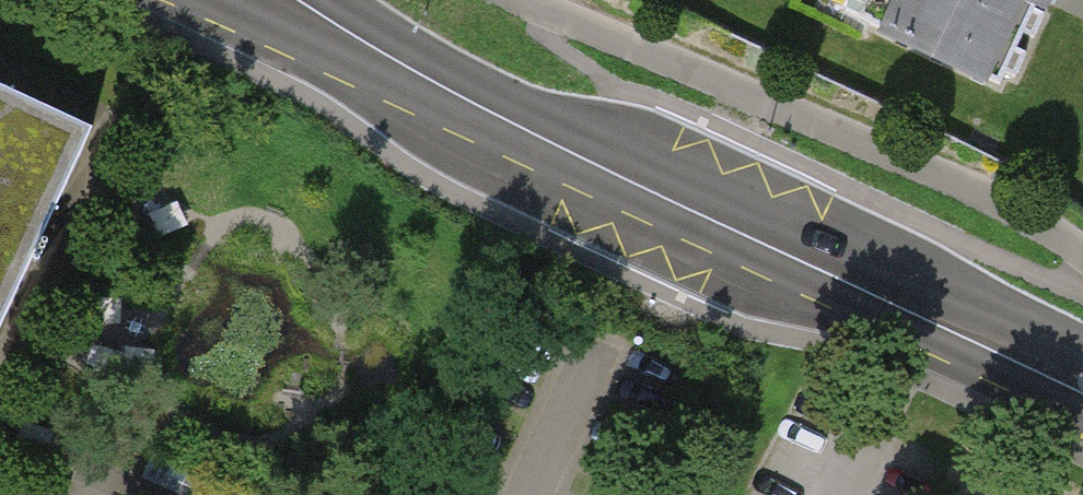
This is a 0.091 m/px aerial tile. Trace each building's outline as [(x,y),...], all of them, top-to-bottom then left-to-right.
[(978,88),(1016,5),(1043,17),(1051,0),(877,0),(861,35),(978,88)] [(89,130),(0,89),(0,320),(89,130)] [(145,464),(133,490),(144,494),(216,494),(145,464)]
